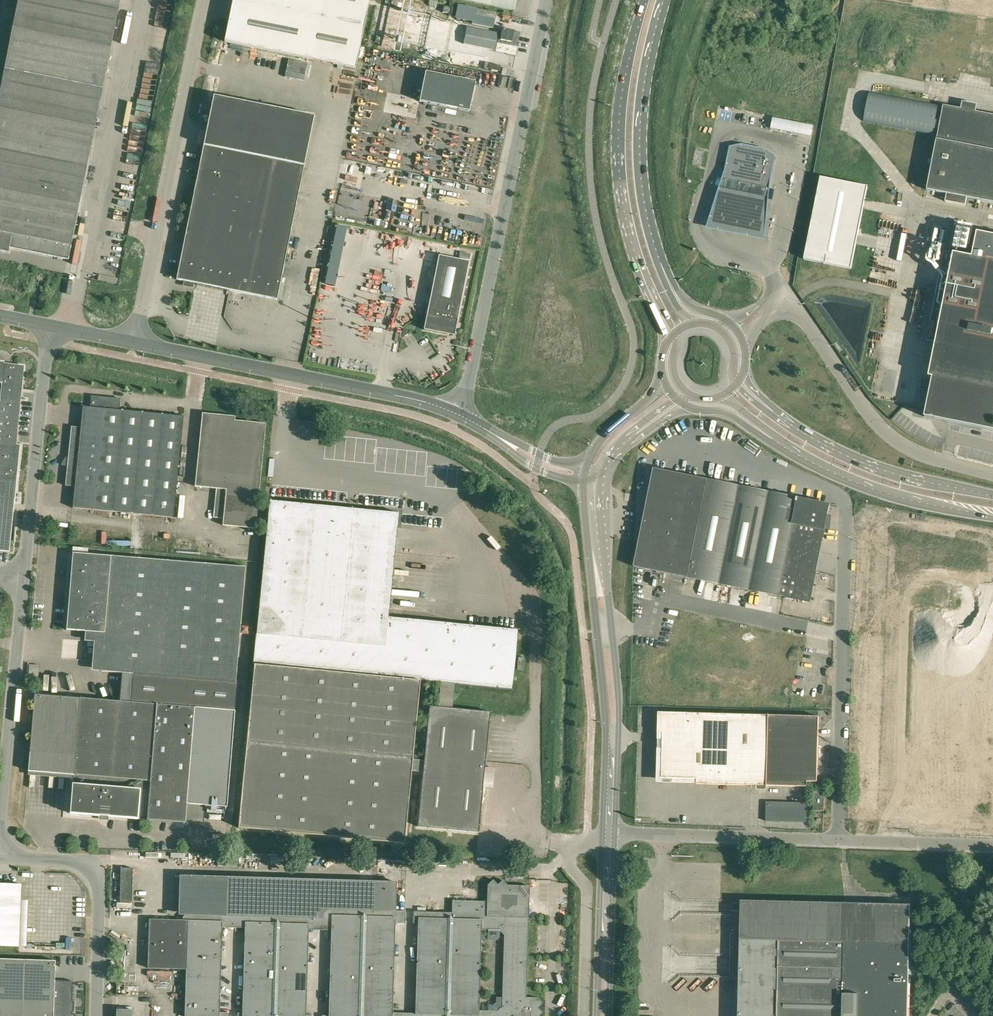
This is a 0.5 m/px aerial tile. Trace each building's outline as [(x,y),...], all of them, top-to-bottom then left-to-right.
[(4,69),(32,74),(102,89),(120,0),(18,0),(4,69)] [(313,60),(355,68),(369,0),(234,0),(225,42),(313,60)] [(515,10),(517,0),(472,0),(515,10)] [(382,7),(381,15),(393,16),(393,7),(382,7)] [(378,33),(398,34),(398,23),(378,22),(378,33)] [(402,40),(399,52),(424,58),(425,56),(436,59),(438,52),(443,53),(448,32),(410,23),(408,34),(415,35),(414,42),(419,43),(418,49),(412,48),(413,43),(402,40)] [(501,28),(496,51),(515,55),(520,32),(501,28)] [(9,251),(10,247),(68,258),(102,89),(32,74),(4,69),(0,91),(0,250),(9,251)] [(475,82),(425,71),(419,101),(454,108),(452,114),(473,118),(474,112),(469,111),(475,82)] [(870,91),(864,118),(932,133),(938,105),(870,91)] [(214,96),(204,145),(305,166),(315,116),(214,96)] [(934,199),(936,191),(947,193),(945,201),(966,205),(967,198),(992,203),(992,115),(946,105),(927,197),(934,199)] [(811,127),(803,125),(802,133),(810,135),(811,127)] [(765,149),(742,144),(730,146),(723,178),(768,187),(775,156),(765,149)] [(305,166),(204,145),(177,279),(277,300),(305,166)] [(868,186),(820,177),(804,259),(851,269),(868,186)] [(768,187),(723,178),(716,191),(766,200),(768,187)] [(766,200),(716,191),(703,229),(763,240),(766,200)] [(978,232),(973,257),(954,253),(951,270),(941,268),(927,340),(936,342),(929,377),(933,377),(925,416),(992,430),(992,235),(978,232)] [(427,314),(424,329),(455,336),(458,320),(470,261),(439,255),(427,314)] [(9,551),(10,541),(13,510),(14,504),(15,491),(15,489),(20,445),(16,444),(24,366),(4,363),(0,363),(0,551),(9,551)] [(65,485),(75,486),(73,507),(174,517),(183,416),(119,410),(120,399),(98,397),(98,400),(91,400),(91,407),(83,406),(81,427),(71,426),(65,485)] [(214,517),(219,518),(229,416),(202,414),(195,486),(216,488),(214,517)] [(229,416),(219,518),(224,518),(224,525),(256,528),(265,424),(234,421),(234,417),(229,416)] [(654,468),(640,537),(634,566),(722,584),(742,486),(654,468)] [(742,486),(722,584),(810,602),(829,503),(742,486)] [(253,664),(255,664),(420,680),(440,682),(454,684),(512,689),(518,630),(389,617),(400,513),(270,500),(257,626),(256,635),(253,664)] [(102,671),(122,672),(121,686),(119,700),(131,701),(132,687),(134,673),(177,677),(236,682),(246,567),(73,552),(67,629),(105,633),(102,671)] [(809,637),(806,653),(818,655),(821,639),(809,637)] [(524,670),(525,658),(518,657),(517,669),(524,670)] [(413,758),(420,680),(255,664),(247,741),(413,758)] [(237,682),(236,682),(177,677),(134,673),(132,687),(131,701),(119,700),(115,700),(80,697),(35,694),(31,743),(30,752),(28,771),(73,775),(70,812),(105,815),(186,822),(187,803),(205,805),(227,807),(235,710),(237,682)] [(452,708),(454,684),(440,682),(438,707),(430,706),(424,760),(413,759),(411,771),(423,772),(418,826),(478,832),(490,712),(452,708)] [(819,716),(659,712),(658,733),(663,733),(662,778),(697,779),(697,784),(807,786),(808,781),(817,782),(819,716)] [(411,771),(413,759),(413,758),(247,741),(238,827),(404,843),(411,771)] [(814,792),(814,810),(824,810),(825,792),(814,792)] [(806,822),(807,803),(767,802),(766,821),(806,822)] [(187,803),(186,822),(204,823),(205,805),(187,803)] [(911,904),(912,856),(733,852),(732,881),(741,881),(740,903),(731,902),(731,910),(740,910),(740,933),(730,933),(729,972),(739,973),(738,1015),(908,1015),(911,904)] [(132,902),(133,868),(121,867),(120,901),(132,902)] [(188,914),(186,914),(184,915),(183,917),(183,920),(149,919),(148,968),(186,969),(185,1015),(229,1015),(229,1013),(219,1012),(222,927),(245,928),(242,1013),(238,1013),(238,1015),(310,1015),(306,1015),(308,929),(331,930),(329,1015),(322,1015),(539,1015),(542,1013),(538,1008),(543,1003),(538,998),(526,998),(528,921),(526,921),(526,918),(528,918),(529,886),(507,885),(502,880),(498,885),(493,880),(488,885),(487,902),(452,900),(452,912),(414,911),(414,918),(413,918),(413,923),(414,923),(418,923),(415,1013),(392,1013),(395,922),(404,923),(405,911),(395,911),(396,882),(189,876),(188,914)] [(21,884),(0,884),(0,946),(20,946),(21,884)] [(74,1001),(68,1001),(68,995),(72,991),(73,985),(68,981),(54,980),(55,960),(0,959),(0,1015),(72,1015),(72,1012),(74,1012),(74,1001)] [(695,993),(695,980),(686,980),(686,993),(695,993)]
